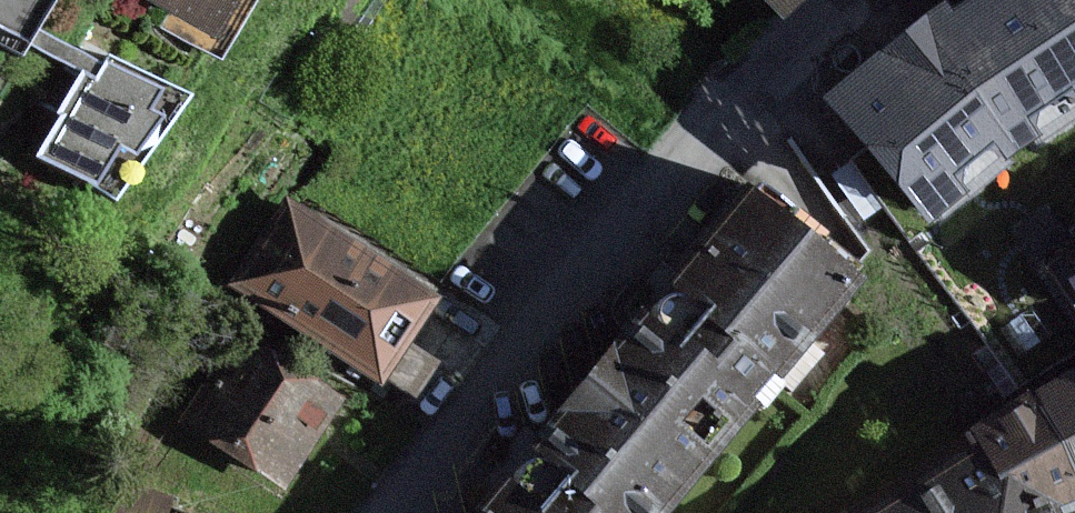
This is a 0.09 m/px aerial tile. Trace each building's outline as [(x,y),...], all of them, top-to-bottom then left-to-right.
[(209,46),(236,0),(132,0),(209,46)] [(761,29),(794,0),(734,0),(761,29)] [(925,217),(1074,111),(1074,0),(985,0),(948,26),(941,17),(835,92),(925,217)] [(102,56),(42,153),(119,200),(178,103),(102,56)] [(728,196),(620,327),(736,421),(844,291),(728,196)] [(429,303),(279,205),(224,288),(396,401),(420,365),(398,350),(429,303)] [(1044,254),(1074,302),(1074,234),(1044,254)] [(581,512),(661,512),(736,421),(620,327),(513,457),(581,512)] [(330,406),(229,345),(179,426),(279,488),(330,406)] [(1035,398),(1074,469),(1074,376),(1035,398)] [(1023,472),(1046,512),(1051,512),(1074,500),(1074,469),(1035,398),(975,432),(989,456),(1004,482),(1023,472)] [(1023,472),(1004,482),(989,456),(888,512),(1046,512),(1023,472)] [(513,457),(467,512),(581,512),(513,457)]
